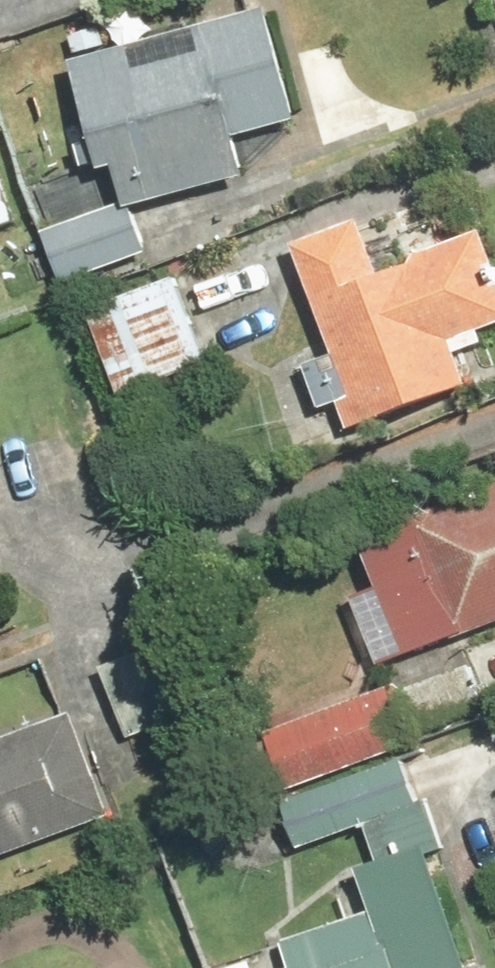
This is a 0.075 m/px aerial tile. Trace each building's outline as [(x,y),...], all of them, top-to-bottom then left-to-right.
[(285,119),(259,12),(104,50),(98,23),(67,31),(73,57),(63,60),(89,167),(115,161),(125,203),(237,175),(227,133),(285,119)] [(0,179),(0,228),(16,222),(0,179)] [(126,207),(37,231),(50,278),(139,254),(126,207)] [(314,413),(341,404),(346,421),(458,385),(444,344),(494,327),(494,295),(475,233),(371,267),(356,221),(289,242),(325,357),(299,365),(314,413)] [(176,275),(79,310),(111,399),(208,364),(176,275)] [(356,537),(374,587),(353,594),(385,684),(403,735),(488,705),(465,639),(494,628),(494,487),(356,537)] [(254,731),(278,797),(395,756),(409,751),(403,735),(385,684),(254,731)] [(108,818),(70,713),(0,739),(0,857),(108,818)] [(278,797),(295,844),(363,820),(412,803),(395,756),(278,797)] [(421,856),(444,847),(426,797),(412,803),(363,820),(379,864),(353,873),(367,913),(278,945),(287,967),(461,967),(421,856)]
